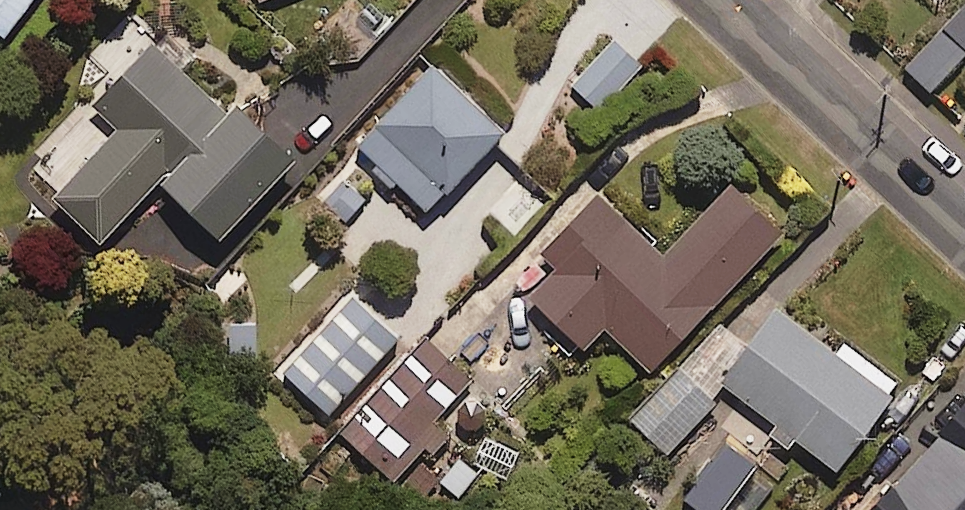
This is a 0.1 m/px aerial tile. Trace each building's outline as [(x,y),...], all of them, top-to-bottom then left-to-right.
[(12,43),(44,0),(0,0),(0,34),(12,43)] [(644,68),(618,42),(575,85),(601,111),(644,68)] [(233,121),(156,50),(99,112),(123,134),(59,203),(107,247),(164,186),(227,245),(301,165),(242,111),(233,121)] [(378,165),(372,171),(396,195),(402,189),(431,217),(509,138),(435,65),(357,145),(378,165)] [(371,205),(343,180),(319,208),(348,232),(371,205)] [(785,239),(734,192),(670,262),(602,199),(546,261),(560,273),(533,302),(590,353),(610,332),(658,376),(785,239)] [(402,342),(357,301),(287,377),(333,418),(402,342)] [(779,428),(769,441),(789,458),(800,444),(841,476),(906,392),(848,347),(839,358),(784,315),(727,387),(779,428)] [(341,432),(396,485),(426,454),(434,462),(456,439),(437,421),(496,361),(474,340),(457,358),(435,336),(341,432)] [(717,408),(682,376),(637,424),(671,457),(717,408)] [(880,509),(964,509),(964,415),(880,509)] [(526,455),(487,435),(472,461),(511,482),(526,455)]
